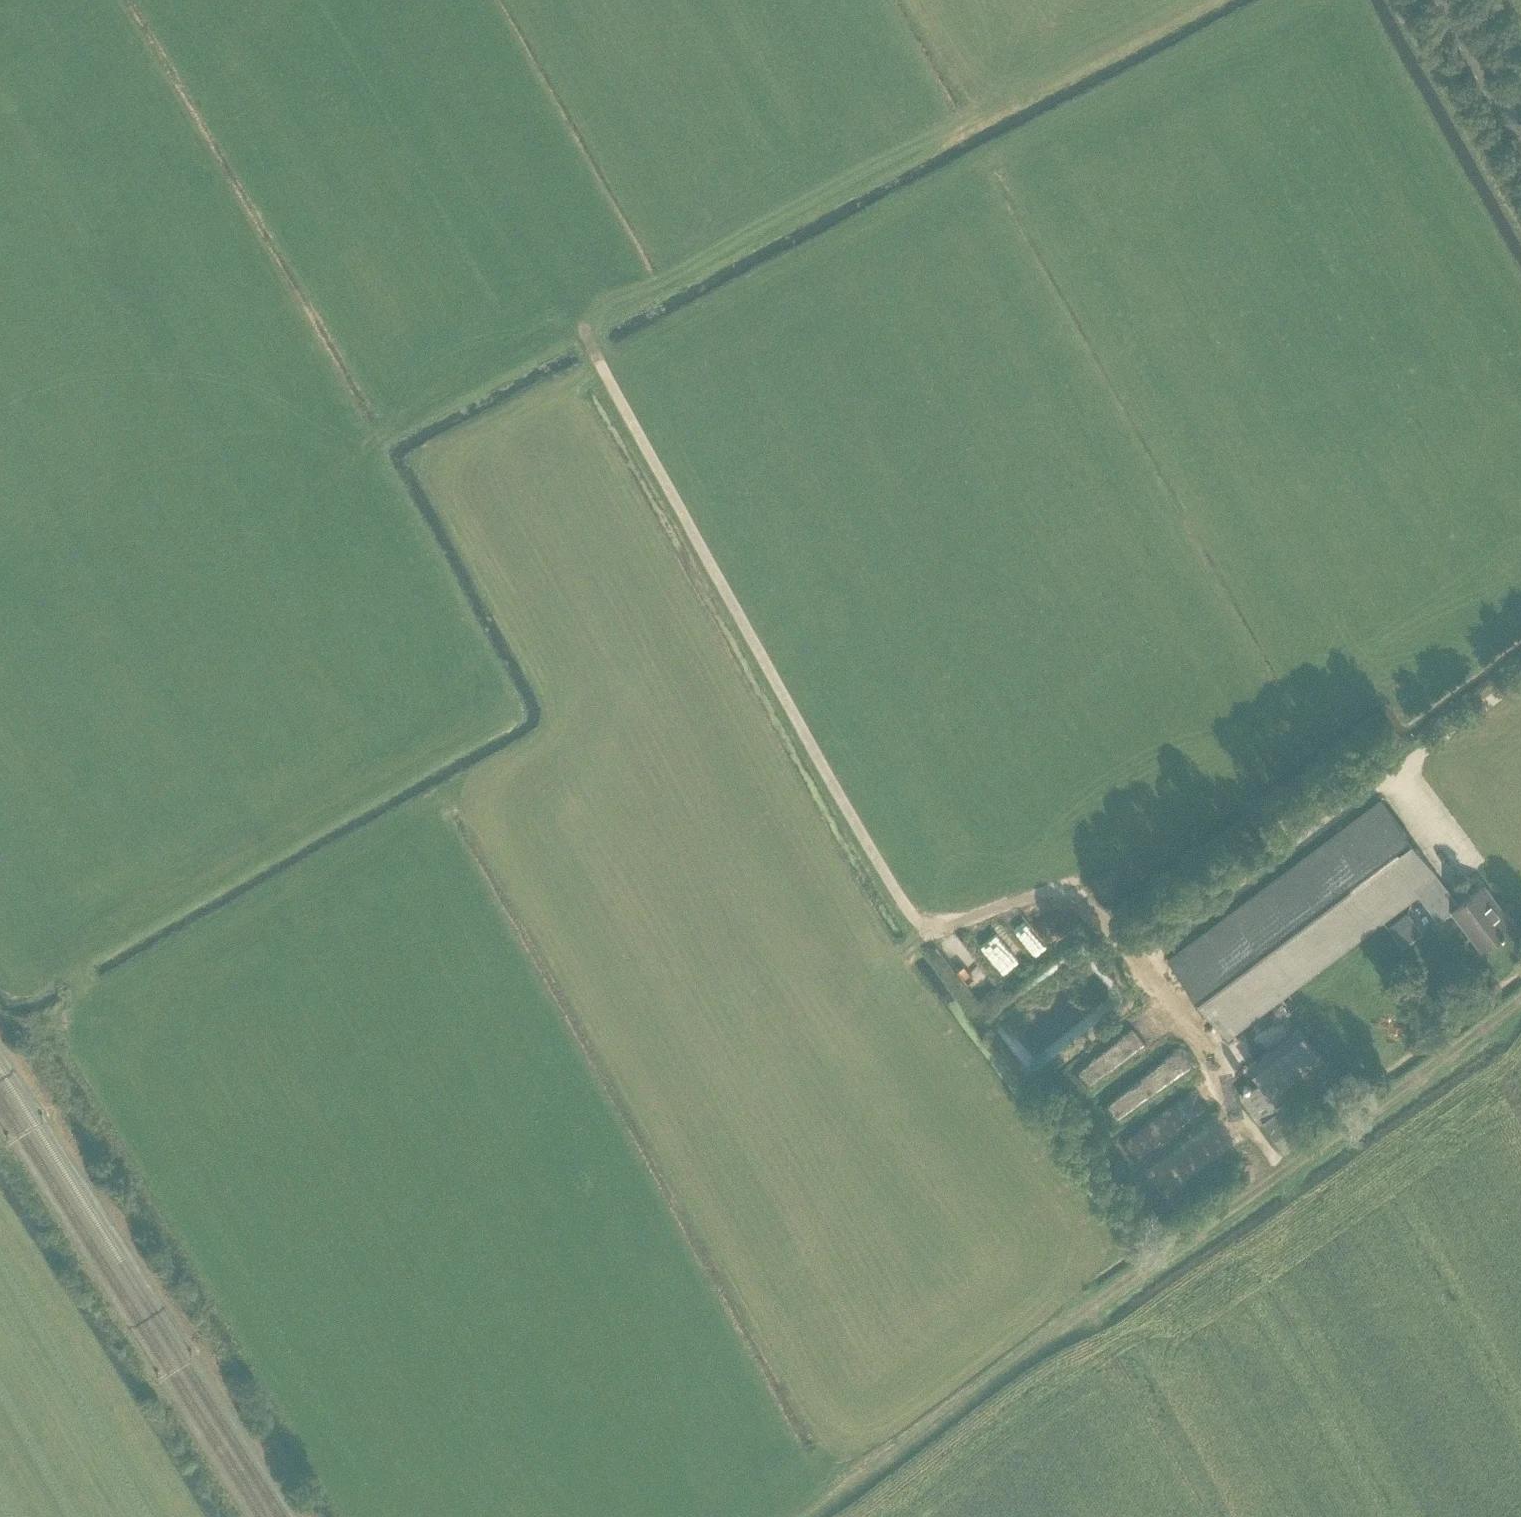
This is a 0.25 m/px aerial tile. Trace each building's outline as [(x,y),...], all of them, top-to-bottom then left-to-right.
[(1441,879),(1381,799),(1169,959),(1228,1038),(1420,894),(1441,879)] [(1460,904),(1441,879),(1420,894),(1439,920),(1453,910),(1483,949),(1513,926),(1494,901),(1495,899),(1484,885),(1460,904)] [(1249,1066),(1261,1081),(1241,1096),(1259,1121),(1262,1119),(1277,1139),(1305,1119),(1289,1097),(1329,1066),(1300,1027),(1249,1066)] [(1305,1119),(1277,1139),(1287,1152),(1314,1131),(1305,1119)]
